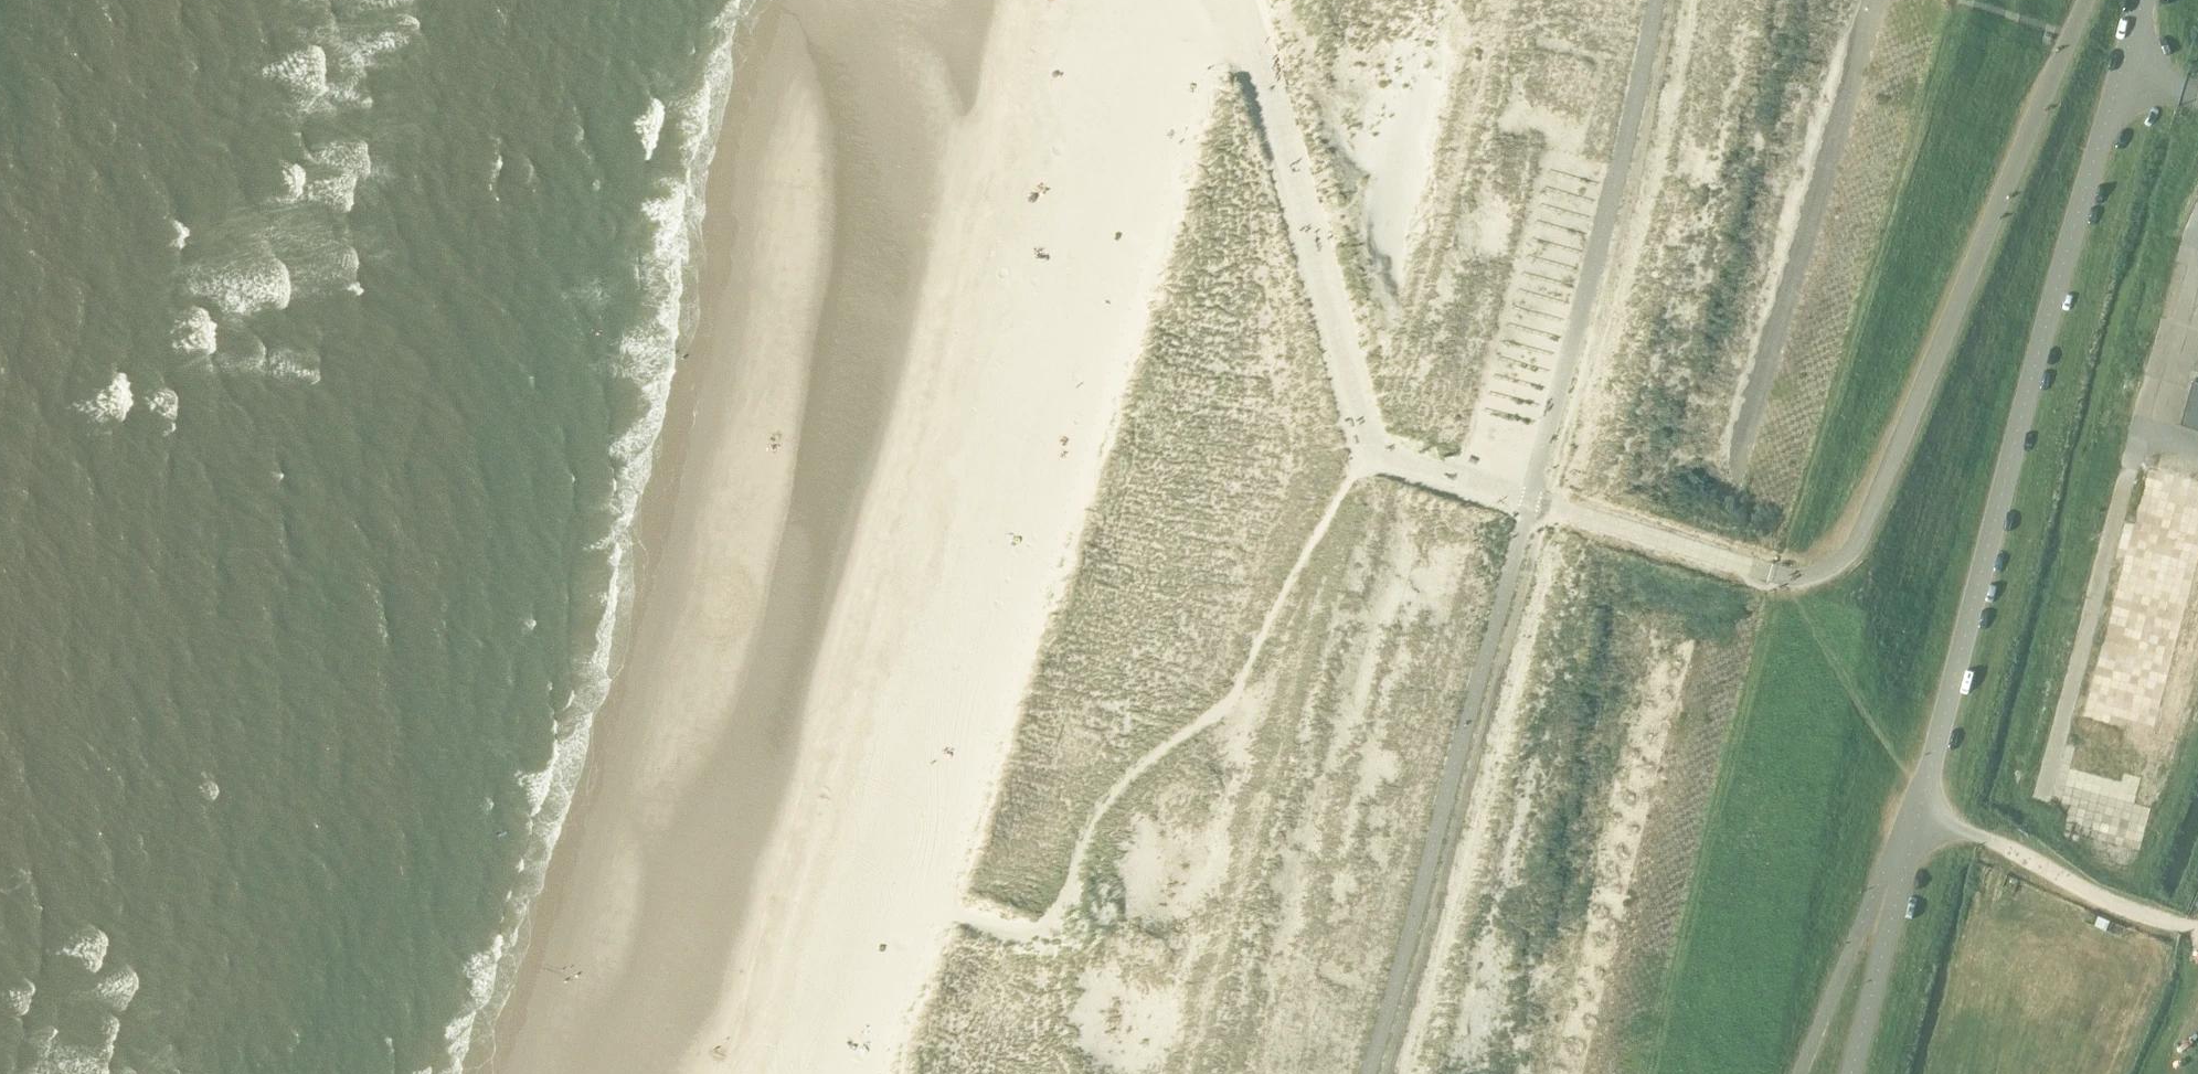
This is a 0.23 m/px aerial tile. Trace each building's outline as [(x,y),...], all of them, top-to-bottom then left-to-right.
[(2193,380),(2180,425),(2197,430),(2197,382),(2193,380)]
